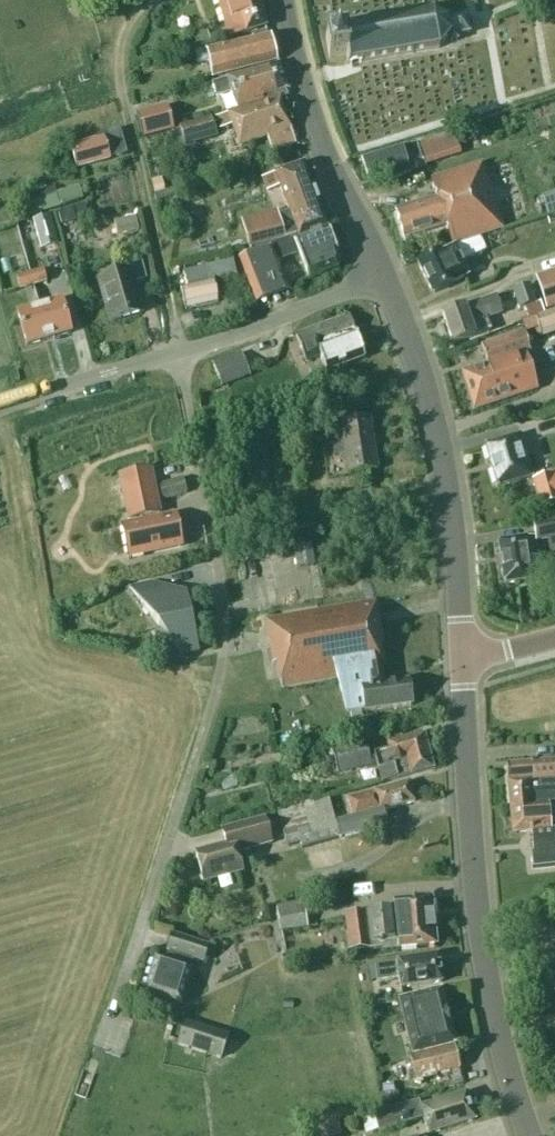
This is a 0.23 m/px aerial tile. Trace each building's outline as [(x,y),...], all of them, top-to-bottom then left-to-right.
[(267,28),(258,0),(218,0),(229,39),(267,28)] [(457,37),(469,35),(466,14),(446,17),(431,11),(341,26),(342,35),(325,38),(329,59),(345,56),(347,64),(439,48),(449,38),(450,43),(458,42),(457,37)] [(210,42),(206,31),(193,34),(197,46),(210,42)] [(269,34),(194,53),(198,64),(206,62),(212,80),(278,61),(269,34)] [(236,109),(263,101),(262,96),(284,90),(276,64),(212,83),(216,96),(231,92),(236,109)] [(263,101),(264,103),(226,113),(227,114),(216,117),(220,128),(230,125),(236,146),(264,138),(267,149),(270,148),(271,152),(293,146),(280,100),(286,98),(284,90),(262,96),(263,101)] [(167,108),(136,117),(143,139),(173,130),(167,108)] [(184,141),(214,131),(210,118),(180,127),(184,141)] [(422,158),(473,141),(467,123),(416,140),(422,158)] [(103,136),(83,141),(70,144),(77,169),(109,161),(103,136)] [(424,167),(415,142),(403,146),(412,172),(424,167)] [(384,182),(408,174),(405,163),(398,166),(392,149),(361,159),(367,178),(381,173),(384,182)] [(282,242),(294,237),(296,236),(296,237),(326,227),(302,163),(274,173),(282,195),(288,212),(278,216),(277,211),(240,221),(248,251),(268,246),(282,242)] [(501,228),(481,168),(476,165),(430,180),(436,199),(395,213),(403,238),(444,224),(451,245),(501,228)] [(165,191),(162,178),(162,177),(151,180),(151,181),(152,184),(154,193),(165,191)] [(60,208),(83,201),(79,187),(58,194),(55,186),(31,193),(34,202),(28,204),(31,215),(37,213),(38,214),(60,207),(60,208)] [(154,195),(153,196),(156,203),(166,199),(164,192),(154,195)] [(541,196),(548,215),(554,213),(554,192),(541,196)] [(76,221),(72,208),(57,213),(61,225),(76,221)] [(138,229),(135,216),(114,221),(117,234),(138,229)] [(294,237),(282,242),(268,246),(270,250),(239,259),(255,303),(288,290),(277,262),(298,255),(306,279),(335,269),(338,261),(327,230),(295,241),(294,237)] [(460,264),(486,252),(480,239),(453,250),(441,256),(440,255),(418,266),(431,294),(453,283),(453,282),(466,275),(460,264)] [(110,321),(142,312),(134,282),(147,279),(141,257),(128,261),(131,270),(99,279),(110,321)] [(217,302),(212,283),(236,277),(232,261),(207,268),(207,266),(181,273),(185,288),(180,290),(185,310),(217,302)] [(535,277),(546,311),(554,308),(554,270),(535,277)] [(45,282),(42,271),(29,274),(33,286),(45,282)] [(15,278),(18,290),(33,286),(29,274),(15,278)] [(531,285),(513,291),(519,310),(525,308),(537,304),(531,285)] [(469,326),(502,315),(495,296),(443,315),(453,345),(473,337),(469,326)] [(70,332),(61,299),(39,306),(48,339),(70,332)] [(39,306),(37,306),(17,312),(26,345),(48,339),(39,306)] [(554,334),(554,312),(535,319),(541,338),(554,334)] [(326,373),(364,358),(354,334),(347,318),(295,338),(305,363),(320,357),(326,373)] [(474,410),(537,390),(525,353),(530,352),(524,333),(482,347),(488,365),(462,374),(474,410)] [(221,386),(249,376),(242,358),(214,368),(221,386)] [(347,474),(377,469),(370,420),(356,422),(354,409),(331,412),(333,425),(340,424),(347,474)] [(283,416),(259,421),(263,437),(287,431),(283,416)] [(498,488),(532,477),(519,437),(485,448),(498,488)] [(159,514),(149,470),(119,476),(128,520),(159,514)] [(553,476),(534,481),(542,507),(554,503),(554,475),(553,476)] [(186,493),(182,477),(159,483),(164,500),(186,493)] [(158,518),(121,526),(128,557),(180,546),(175,519),(159,523),(158,518)] [(533,524),(535,538),(547,536),(550,552),(554,551),(554,520),(533,524)] [(527,559),(537,558),(534,538),(498,544),(505,585),(530,580),(527,559)] [(311,545),(293,547),(296,568),(314,565),(311,545)] [(188,603),(198,652),(199,652),(187,594),(170,598),(188,603)] [(188,603),(170,598),(135,605),(182,667),(200,663),(198,652),(188,603)] [(381,640),(373,600),(263,620),(272,664),(276,664),(280,687),(338,676),(347,712),(363,709),(363,711),(409,703),(406,679),(383,682),(381,664),(383,664),(378,641),(381,640)] [(248,685),(268,682),(266,671),(246,674),(248,685)] [(397,779),(431,769),(420,732),(387,742),(389,750),(373,755),(377,770),(393,766),(397,779)] [(371,765),(365,740),(331,749),(337,774),(371,765)] [(506,766),(510,809),(541,807),(541,806),(554,802),(554,761),(506,766)] [(384,811),(412,803),(406,782),(347,799),(353,819),(335,824),(328,799),(277,813),(287,846),(299,843),(301,849),(387,824),(384,811)] [(541,807),(510,809),(513,834),(531,833),(533,854),(554,852),(554,831),(551,832),(549,815),(554,814),(554,802),(541,806),(541,807)] [(220,830),(224,844),(195,852),(202,880),(241,870),(236,853),(272,844),(265,817),(220,830)] [(347,934),(346,934),(348,952),(383,947),(383,950),(402,948),(402,951),(412,950),(412,947),(435,944),(430,897),(393,902),(394,907),(345,913),(347,934)] [(307,928),(304,906),(276,910),(279,932),(307,928)] [(203,962),(207,946),(170,935),(165,951),(168,952),(165,960),(154,956),(144,991),(178,1002),(192,958),(203,962)] [(399,987),(438,981),(435,956),(397,961),(396,962),(374,966),(376,980),(398,977),(399,987)] [(412,1053),(453,1043),(439,990),(398,1001),(412,1053)] [(176,1043),(205,1052),(213,1028),(184,1019),(176,1043)] [(213,1028),(205,1052),(221,1057),(229,1034),(213,1028)] [(453,1046),(410,1057),(416,1079),(451,1070),(459,1068),(453,1046)] [(449,1071),(453,1084),(462,1081),(459,1068),(451,1070),(449,1071)] [(392,1084),(381,1088),(386,1105),(397,1102),(392,1084)] [(428,1135),(475,1119),(466,1092),(420,1107),(418,1101),(373,1116),(378,1132),(422,1118),(428,1135)] [(337,1121),(310,1130),(312,1135),(340,1135),(341,1135),(337,1121)]
